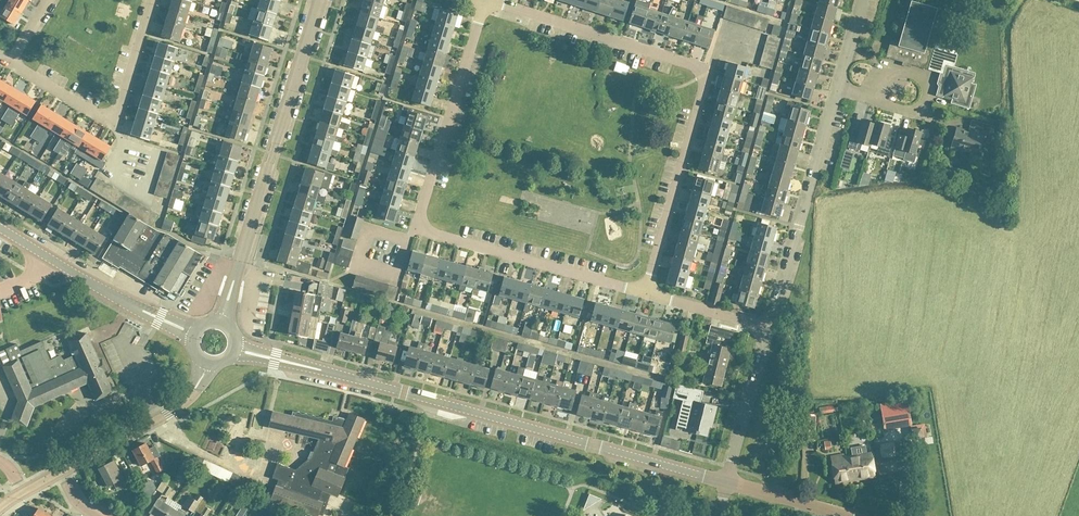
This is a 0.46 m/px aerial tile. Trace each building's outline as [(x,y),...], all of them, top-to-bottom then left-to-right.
[(24,0),(0,0),(0,1),(21,14),(27,2),(24,0)] [(169,11),(187,17),(191,4),(180,0),(172,0),(169,11)] [(275,15),(279,2),(274,0),(260,0),(257,9),(275,15)] [(570,4),(583,8),(586,0),(571,0),(570,4)] [(600,0),(586,0),(583,8),(596,12),(600,0)] [(614,0),(600,0),(596,12),(609,16),(614,0)] [(609,16),(623,21),(629,3),(621,0),(614,0),(609,16)] [(715,9),(717,3),(709,0),(707,6),(715,9)] [(737,6),(746,8),(747,2),(741,0),(739,0),(737,6)] [(0,1),(0,8),(3,9),(0,14),(0,17),(14,25),(21,14),(0,1)] [(422,3),(416,2),(416,1),(413,10),(420,12),(422,3)] [(360,15),(378,21),(382,7),(364,2),(360,15)] [(815,16),(833,22),(838,8),(819,2),(815,16)] [(928,71),(935,46),(942,23),(934,21),(937,9),(911,2),(900,42),(891,40),(886,58),(902,63),(901,66),(910,68),(911,65),(928,71)] [(759,3),(756,12),(764,14),(767,5),(759,3)] [(768,4),(767,5),(764,14),(773,17),(775,11),(774,11),(775,7),(768,4)] [(643,28),(649,9),(635,5),(629,23),(643,28)] [(728,20),(732,8),(726,6),(722,18),(728,20)] [(706,7),(704,15),(713,17),(715,10),(706,7)] [(253,23),(254,23),(271,28),(275,15),(257,9),(252,8),(251,13),(256,14),(253,23)] [(674,18),(675,18),(677,10),(672,8),(668,16),(661,13),(656,32),(669,36),(674,18)] [(732,8),(728,20),(734,22),(738,10),(732,8)] [(436,23),(454,29),(459,15),(440,9),(436,23)] [(656,32),(661,13),(649,9),(643,28),(656,32)] [(209,16),(217,18),(216,20),(221,22),(223,14),(219,12),(211,10),(209,16)] [(738,10),(734,22),(740,24),(744,12),(738,10)] [(800,12),(792,10),(788,23),(795,25),(797,16),(798,17),(800,12)] [(169,11),(165,24),(183,30),(187,17),(169,11)] [(744,12),(740,24),(746,26),(750,14),(744,12)] [(752,28),(757,16),(750,14),(746,26),(752,28)] [(234,25),(237,18),(232,16),(227,15),(224,23),(229,24),(234,25)] [(374,32),(382,35),(384,28),(380,27),(380,28),(376,27),(378,21),(360,15),(356,28),(374,33),(374,32)] [(687,22),(681,40),(695,44),(700,26),(701,26),(703,17),(697,15),(694,24),(687,22)] [(759,30),(763,18),(757,16),(752,28),(759,30)] [(811,30),(830,35),(833,22),(815,16),(811,30)] [(675,18),(674,18),(669,36),(681,40),(687,22),(675,18)] [(763,18),(759,30),(765,32),(769,20),(763,18)] [(416,22),(410,20),(407,29),(414,31),(416,22)] [(254,23),(253,23),(249,35),(267,41),(271,28),(254,23)] [(432,36),(450,42),(454,29),(436,23),(432,36)] [(786,31),(792,33),(795,25),(788,23),(786,31)] [(179,43),(183,30),(165,24),(161,37),(179,43)] [(773,25),(770,35),(778,37),(781,28),(773,25)] [(714,30),(701,26),(700,26),(695,44),(708,48),(714,30)] [(211,38),(213,30),(206,28),(204,36),(211,38)] [(374,33),(356,28),(352,41),(370,46),(370,45),(377,47),(379,42),(372,40),(374,33)] [(405,37),(409,38),(412,39),(414,31),(407,29),(405,37)] [(403,31),(398,30),(395,40),(400,41),(403,31)] [(807,43),(826,49),(830,35),(811,30),(807,43)] [(766,42),(778,45),(780,39),(768,35),(766,42)] [(450,42),(432,36),(428,48),(427,50),(446,55),(450,42)] [(206,52),(211,54),(215,39),(211,38),(206,52)] [(233,42),(220,38),(217,48),(221,50),(222,47),(230,50),(233,42)] [(370,46),(352,41),(348,53),(366,59),(370,46)] [(777,51),(778,45),(766,42),(764,48),(777,51)] [(787,51),(789,44),(783,42),(781,49),(787,51)] [(826,49),(807,43),(803,56),(822,62),(826,49)] [(178,49),(177,49),(178,47),(174,46),(174,48),(159,44),(155,57),(174,62),(178,49)] [(250,58),(267,64),(272,50),(254,45),(250,58)] [(408,48),(403,46),(400,55),(406,57),(408,48)] [(944,65),(954,68),(958,52),(935,46),(928,71),(942,75),(944,65)] [(420,52),(426,54),(423,63),(442,68),(446,55),(427,50),(428,48),(422,47),(420,52)] [(775,58),(777,51),(764,48),(762,54),(775,58)] [(778,58),(785,60),(787,51),(781,49),(778,58)] [(366,59),(348,53),(344,66),(362,72),(366,59)] [(793,53),(792,59),(801,62),(800,69),(818,75),(822,62),(803,56),(793,53)] [(245,71),(263,77),(267,64),(250,58),(236,54),(235,58),(239,59),(239,60),(248,63),(245,71)] [(773,64),(775,58),(762,54),(761,60),(773,64)] [(397,64),(403,66),(406,57),(400,55),(397,64)] [(151,70),(170,76),(174,62),(155,57),(151,70)] [(771,70),(773,64),(761,60),(759,67),(771,70)] [(419,76),(438,81),(442,68),(423,63),(419,76)] [(725,77),(743,82),(747,68),(729,63),(725,77)] [(972,73),(954,68),(944,65),(942,75),(939,83),(937,85),(938,87),(936,94),(938,97),(943,99),(943,98),(951,101),(950,104),(969,110),(976,85),(972,84),(973,79),(974,77),(972,73)] [(796,82),(814,88),(818,75),(800,69),(790,66),(789,72),(798,74),(796,82)] [(782,69),(776,67),(773,75),(780,77),(782,69)] [(147,83),(166,89),(170,76),(151,70),(147,83)] [(241,85),(259,90),(263,77),(245,71),(241,85)] [(332,84),(350,90),(354,77),(337,71),(332,84)] [(391,81),(398,83),(400,75),(394,73),(391,81)] [(777,85),(780,77),(773,75),(771,83),(777,85)] [(415,89),(434,94),(438,81),(419,76),(415,89)] [(721,90),(739,95),(739,96),(743,82),(725,77),(721,90)] [(760,86),(760,87),(766,89),(769,80),(762,78),(760,86)] [(12,88),(1,81),(0,82),(0,101),(3,103),(12,88)] [(396,91),(398,83),(391,81),(389,89),(396,91)] [(814,88),(796,82),(792,96),(811,101),(814,88)] [(166,89),(147,83),(143,96),(162,102),(166,89)] [(328,97),(346,103),(350,90),(332,84),(328,97)] [(237,97),(255,103),(259,90),(241,85),(237,97)] [(6,123),(24,95),(12,88),(3,103),(9,106),(1,120),(6,123)] [(434,94),(415,89),(411,102),(430,107),(434,94)] [(717,104),(736,109),(739,96),(739,95),(721,90),(717,104)] [(762,102),(765,94),(758,92),(756,100),(762,102)] [(6,123),(7,123),(4,128),(9,131),(20,113),(26,117),(35,102),(24,95),(6,123)] [(139,109),(158,115),(162,102),(143,96),(139,109)] [(768,96),(766,101),(763,112),(769,114),(772,103),(774,97),(768,96)] [(255,103),(237,97),(233,111),(251,116),(255,103)] [(324,111),(342,116),(346,103),(328,97),(324,111)] [(810,112),(791,107),(792,102),(788,101),(785,110),(790,112),(787,121),(806,126),(810,112)] [(713,117),(732,122),(736,109),(717,104),(713,117)] [(35,141),(52,112),(41,105),(32,120),(38,124),(30,138),(35,141)] [(758,116),(761,108),(754,105),(752,114),(758,116)] [(400,117),(406,119),(404,126),(423,131),(427,118),(417,115),(419,111),(404,106),(400,117)] [(135,123),(154,128),(158,115),(139,109),(135,123)] [(389,112),(383,110),(381,118),(387,120),(389,112)] [(251,116),(233,111),(229,123),(247,129),(251,116)] [(342,116),(324,111),(320,124),(338,129),(347,132),(349,125),(340,122),(342,116)] [(55,134),(64,119),(52,112),(35,141),(40,144),(49,130),(55,134)] [(775,116),(769,114),(763,112),(761,121),(773,125),(775,116)] [(750,122),(756,123),(758,116),(752,114),(750,122)] [(732,122),(713,117),(710,130),(728,135),(732,122)] [(377,131),(387,135),(390,121),(387,120),(381,118),(377,131)] [(58,154),(76,126),(64,119),(55,134),(61,138),(53,152),(58,154)] [(806,126),(787,121),(784,133),(784,134),(802,140),(806,126)] [(181,126),(167,122),(165,130),(178,134),(181,126)] [(853,129),(852,134),(848,148),(859,152),(861,145),(869,147),(870,145),(876,125),(863,122),(860,131),(853,129)] [(154,128),(135,123),(132,136),(150,141),(154,128)] [(247,129),(229,123),(225,137),(243,142),(247,129)] [(888,158),(892,143),(894,138),(887,136),(890,127),(877,123),(876,125),(870,145),(878,147),(876,154),(888,158)] [(956,128),(950,149),(961,152),(962,150),(978,155),(982,142),(989,145),(994,127),(980,123),(977,134),(956,128)] [(316,137),(334,142),(342,145),(344,140),(335,137),(338,129),(320,124),(316,137)] [(78,147),(87,133),(76,126),(58,154),(62,157),(63,158),(72,144),(78,147)] [(404,126),(400,137),(400,139),(419,144),(423,131),(404,126)] [(897,141),(892,156),(913,162),(918,145),(919,139),(921,133),(908,129),(907,133),(905,138),(898,136),(897,141)] [(724,148),(728,135),(710,130),(706,143),(724,148)] [(373,145),(378,146),(383,148),(387,135),(377,131),(373,145)] [(747,131),(745,139),(751,141),(754,133),(747,131)] [(763,137),(764,133),(758,131),(755,140),(762,142),(762,141),(767,143),(768,138),(763,137)] [(778,131),(777,136),(782,138),(780,147),(798,152),(802,140),(784,134),(784,133),(778,131)] [(87,133),(78,147),(74,153),(86,160),(98,140),(87,133)] [(334,142),(316,137),(312,150),(330,155),(336,157),(338,151),(332,149),(334,142)] [(396,152),(415,158),(419,144),(400,139),(396,152)] [(749,149),(751,141),(745,139),(743,147),(749,149)] [(100,169),(102,170),(106,163),(102,161),(110,147),(98,140),(86,160),(98,167),(100,169)] [(755,140),(753,148),(759,149),(762,142),(755,140)] [(22,149),(27,152),(32,145),(27,142),(22,149)] [(219,157),(237,162),(241,149),(223,143),(219,157)] [(724,148),(706,143),(702,156),(721,161),(725,163),(727,157),(722,156),(724,148)] [(147,152),(149,147),(138,144),(137,149),(147,152)] [(376,155),(378,146),(373,145),(370,153),(376,155)] [(16,157),(19,151),(12,147),(9,153),(16,157)] [(798,152),(780,147),(776,160),(795,165),(798,152)] [(330,155),(312,150),(307,163),(325,169),(325,170),(333,173),(335,165),(327,163),(330,155)] [(19,151),(16,157),(24,162),(27,156),(19,151)] [(165,158),(179,162),(180,157),(167,152),(165,158)] [(415,158),(396,152),(392,165),(411,171),(415,158)] [(721,161),(702,156),(699,169),(717,174),(721,161)] [(237,162),(219,157),(215,170),(233,175),(237,162)] [(740,157),(737,166),(744,168),(746,159),(740,157)] [(748,166),(754,168),(757,159),(750,157),(748,166)] [(177,168),(179,162),(165,158),(164,164),(177,168)] [(773,173),(791,178),(795,165),(776,160),(773,173)] [(32,167),(39,171),(43,166),(35,161),(32,167)] [(367,162),(364,170),(370,172),(373,164),(367,162)] [(76,177),(82,167),(77,164),(70,174),(76,177)] [(175,174),(177,168),(164,164),(162,170),(175,174)] [(388,178),(406,184),(411,171),(392,165),(388,178)] [(43,166),(39,171),(47,176),(50,170),(43,166)] [(735,174),(741,176),(742,176),(744,168),(737,166),(735,174)] [(752,175),(754,168),(748,166),(746,174),(752,175)] [(82,167),(76,177),(80,180),(87,170),(82,167)] [(322,172),(321,174),(306,169),(302,183),(320,189),(328,191),(333,175),(322,172)] [(160,176),(173,181),(175,174),(162,170),(160,176)] [(211,183),(229,188),(233,175),(215,170),(211,183)] [(364,170),(362,178),(368,180),(370,172),(364,170)] [(769,186),(787,191),(791,178),(773,173),(769,186)] [(56,181),(63,185),(67,180),(59,175),(56,181)] [(157,183),(171,188),(173,181),(160,176),(157,183)] [(4,177),(0,183),(0,198),(5,201),(16,184),(4,177)] [(693,191),(711,196),(715,182),(697,177),(693,191)] [(406,184),(388,178),(384,191),(402,197),(406,184)] [(95,193),(102,182),(96,179),(90,190),(95,193)] [(25,182),(22,188),(16,184),(5,201),(17,209),(27,191),(28,191),(31,186),(25,182)] [(100,197),(107,185),(102,182),(95,193),(100,197)] [(169,194),(171,188),(157,183),(155,189),(169,194)] [(207,196),(225,201),(229,188),(211,183),(207,196)] [(298,196),(316,202),(324,204),(326,199),(318,196),(320,189),(302,183),(298,196)] [(747,194),(749,185),(743,183),(741,192),(747,194)] [(787,191),(769,186),(762,184),(761,190),(767,192),(765,199),(784,204),(787,191)] [(106,200),(113,189),(107,185),(100,197),(106,200)] [(82,197),(85,191),(78,187),(74,192),(82,197)] [(359,188),(356,197),(362,199),(365,190),(359,188)] [(111,203),(118,192),(113,189),(106,200),(111,203)] [(167,199),(169,194),(155,189),(154,195),(167,199)] [(28,191),(27,191),(17,209),(28,216),(39,198),(28,191)] [(85,191),(82,197),(89,201),(93,196),(85,191)] [(380,204),(398,210),(402,197),(384,191),(380,204)] [(711,196),(693,191),(689,205),(707,210),(711,196)] [(118,192),(111,203),(116,206),(123,195),(118,192)] [(745,202),(747,195),(747,194),(741,192),(738,200),(745,202)] [(730,193),(727,201),(727,202),(734,204),(736,195),(730,193)] [(123,195),(116,206),(122,210),(129,199),(123,195)] [(225,201),(207,196),(204,209),(222,214),(225,201)] [(316,202),(298,196),(293,209),(312,215),(312,214),(314,209),(316,202)] [(362,199),(356,197),(354,205),(360,207),(362,199)] [(39,198),(28,216),(40,223),(51,205),(39,198)] [(134,202),(129,199),(122,210),(127,213),(134,202)] [(755,214),(764,216),(765,214),(780,218),(784,204),(765,199),(761,212),(756,211),(755,214)] [(106,211),(109,206),(101,201),(98,207),(106,211)] [(134,202),(127,213),(129,214),(133,217),(140,206),(134,202)] [(725,210),(731,211),(734,204),(727,202),(725,210)] [(398,210),(380,204),(375,218),(394,224),(398,210)] [(685,218),(703,223),(707,210),(689,205),(685,218)] [(109,206),(106,211),(113,216),(116,210),(109,206)] [(140,206),(133,217),(139,220),(146,209),(140,206)] [(58,234),(69,216),(57,209),(46,227),(58,234)] [(146,209),(139,220),(145,224),(152,213),(146,209)] [(200,222),(218,227),(222,214),(204,209),(200,222)] [(289,222),(308,228),(312,215),(293,209),(289,222)] [(152,213),(145,224),(151,228),(158,217),(152,213)] [(203,257),(195,251),(169,235),(158,232),(157,232),(151,229),(152,228),(151,228),(145,224),(139,220),(133,217),(129,214),(100,260),(117,271),(118,269),(123,273),(174,302),(203,257)] [(70,242),(81,224),(69,216),(58,234),(70,242)] [(347,229),(360,233),(364,221),(351,216),(347,229)] [(681,231),(699,236),(703,223),(685,218),(681,231)] [(161,229),(171,232),(174,222),(164,219),(161,229)] [(218,227),(200,222),(191,219),(189,224),(198,227),(196,235),(194,234),(191,242),(205,246),(207,239),(213,241),(218,227)] [(720,228),(726,230),(729,221),(722,219),(720,228)] [(285,235),(304,241),(308,228),(289,222),(285,235)] [(730,231),(736,233),(738,224),(732,222),(730,231)] [(754,237),(773,242),(777,228),(758,223),(754,237)] [(81,249),(92,231),(81,224),(70,242),(81,249)] [(394,226),(393,231),(404,234),(406,229),(394,226)] [(717,236),(724,238),(726,230),(720,228),(717,236)] [(360,233),(347,229),(344,237),(357,242),(360,233)] [(92,231),(81,249),(93,256),(104,238),(92,231)] [(696,249),(703,252),(705,246),(697,244),(699,236),(681,231),(678,244),(696,249)] [(734,241),(736,233),(730,231),(727,239),(734,241)] [(281,248),(299,254),(300,254),(308,256),(310,250),(302,248),(304,241),(285,235),(281,248)] [(751,250),(769,255),(773,242),(754,237),(751,250)] [(342,248),(354,252),(357,244),(344,241),(342,248)] [(692,262),(696,249),(678,244),(674,257),(692,262)] [(719,255),(721,247),(715,245),(713,254),(719,255)] [(299,254),(281,248),(277,261),(293,266),(292,270),(309,275),(312,265),(298,261),(300,254),(299,254)] [(354,252),(342,248),(339,256),(352,260),(354,252)] [(731,250),(725,248),(722,256),(729,258),(731,250)] [(747,263),(765,268),(769,255),(751,250),(747,263)] [(420,273),(425,256),(412,252),(407,270),(420,273)] [(705,261),(717,265),(719,255),(713,254),(712,254),(707,253),(705,261)] [(352,260),(339,256),(337,265),(349,269),(352,260)] [(425,256),(420,273),(434,277),(439,260),(425,256)] [(720,265),(726,267),(727,264),(730,264),(731,259),(729,258),(722,256),(720,265)] [(692,262),(674,257),(670,270),(688,276),(692,262)] [(332,264),(327,262),(318,259),(315,267),(329,272),(332,264)] [(447,281),(452,263),(439,260),(434,277),(447,281)] [(452,263),(447,281),(460,284),(464,267),(452,263)] [(743,276),(762,281),(765,268),(747,263),(743,276)] [(473,288),(478,271),(464,267),(460,284),(458,290),(463,291),(465,286),(473,288)] [(688,276),(670,270),(666,284),(684,289),(688,276)] [(478,271),(473,288),(471,294),(476,296),(478,289),(487,292),(492,275),(478,271)] [(705,281),(711,282),(714,274),(707,272),(705,281)] [(722,285),(724,276),(717,274),(715,283),(722,285)] [(360,291),(364,278),(356,276),(352,288),(360,291)] [(762,281),(743,276),(740,289),(758,294),(762,281)] [(379,296),(383,284),(364,278),(360,291),(379,296)] [(512,298),(517,281),(504,278),(499,294),(496,293),(493,304),(499,305),(502,296),(512,298)] [(105,280),(102,285),(120,295),(123,290),(105,280)] [(517,281),(512,298),(525,302),(530,285),(517,281)] [(709,291),(711,282),(705,281),(703,289),(709,291)] [(711,297),(720,299),(723,285),(722,285),(715,283),(711,297)] [(333,287),(319,284),(317,296),(296,292),(292,314),(295,314),(296,310),(319,314),(322,297),(330,299),(333,287)] [(385,298),(389,286),(383,284),(379,296),(385,298)] [(539,306),(543,289),(530,285),(525,302),(523,312),(528,313),(531,304),(539,306)] [(389,286),(385,298),(394,301),(397,289),(389,286)] [(758,294),(740,289),(730,287),(729,292),(738,295),(736,303),(754,308),(758,294)] [(339,289),(337,297),(343,299),(344,297),(345,291),(339,289)] [(543,289),(539,306),(552,310),(557,292),(543,289)] [(345,291),(344,297),(363,302),(364,296),(345,291)] [(565,313),(570,296),(557,292),(552,310),(565,313)] [(570,296),(565,313),(579,317),(584,300),(570,296)] [(405,297),(403,304),(411,306),(413,299),(405,297)] [(422,302),(413,299),(411,306),(420,308),(422,302)] [(605,324),(610,307),(596,303),(591,320),(605,324)] [(395,312),(390,304),(383,307),(387,316),(395,312)] [(438,313),(440,307),(431,305),(430,311),(438,313)] [(440,307),(438,313),(446,316),(448,309),(440,307)] [(618,327),(622,310),(610,307),(605,324),(618,327)] [(349,311),(342,309),(338,321),(346,324),(349,311)] [(296,310),(295,314),(292,314),(287,335),(314,340),(319,314),(296,310)] [(630,331),(635,314),(622,310),(618,327),(630,331)] [(458,312),(456,318),(464,320),(465,314),(458,312)] [(418,329),(422,317),(414,314),(411,327),(418,329)] [(474,316),(466,314),(465,314),(464,320),(473,323),(474,316)] [(635,314),(630,331),(643,334),(648,317),(635,314)] [(648,317),(643,334),(657,338),(662,321),(648,317)] [(351,351),(359,320),(353,318),(349,336),(341,333),(337,348),(351,351)] [(359,320),(351,351),(364,355),(368,341),(360,339),(364,321),(359,320)] [(436,320),(436,321),(434,327),(443,329),(445,323),(436,320)] [(671,341),(675,342),(677,332),(673,331),(675,325),(662,321),(657,338),(670,342),(671,341)] [(443,329),(451,331),(453,325),(445,323),(443,329)] [(496,323),(495,329),(503,331),(505,325),(496,323)] [(331,341),(335,326),(327,324),(324,339),(331,341)] [(734,350),(739,331),(710,324),(705,343),(712,344),(710,351),(709,350),(705,365),(707,366),(703,381),(720,385),(730,348),(734,350)] [(513,327),(505,325),(503,331),(511,334),(513,327)] [(390,337),(391,332),(385,331),(385,328),(378,326),(376,334),(374,342),(380,344),(376,358),(393,363),(397,348),(396,347),(398,343),(389,341),(390,338),(390,337)] [(370,327),(368,338),(374,340),(377,329),(370,327)] [(469,337),(471,330),(463,328),(461,334),(469,337)] [(471,330),(469,337),(477,339),(479,332),(471,330)] [(531,333),(523,330),(521,336),(529,339),(531,333)] [(682,330),(677,351),(685,353),(690,332),(682,330)] [(539,335),(531,333),(529,339),(538,341),(539,335)] [(113,393),(104,372),(105,370),(101,361),(98,360),(87,334),(73,340),(69,342),(75,356),(64,361),(60,357),(49,361),(41,342),(19,352),(16,345),(5,349),(11,363),(3,367),(18,402),(11,421),(26,426),(34,407),(88,384),(95,400),(113,393)] [(490,349),(498,351),(501,339),(494,337),(490,349)] [(549,337),(547,344),(555,346),(557,340),(549,337)] [(504,353),(508,341),(501,339),(498,351),(504,353)] [(566,342),(557,340),(555,346),(564,349),(566,342)] [(522,344),(520,351),(529,353),(531,347),(522,344)] [(417,370),(423,351),(409,347),(404,366),(417,370)] [(537,356),(539,349),(531,347),(529,353),(537,356)] [(589,347),(589,349),(588,348),(586,355),(595,357),(597,351),(594,350),(595,348),(589,347)] [(1,367),(10,363),(5,351),(0,353),(0,366),(1,367)] [(430,374),(436,355),(423,351),(417,370),(430,374)] [(603,359),(605,353),(597,351),(595,357),(603,359)] [(547,358),(555,361),(557,354),(549,352),(547,358)] [(445,354),(444,357),(436,355),(430,374),(444,377),(449,359),(450,355),(445,354)] [(564,363),(565,357),(557,354),(555,361),(564,363)] [(631,360),(622,358),(621,364),(629,367),(631,360)] [(457,381),(462,363),(462,362),(449,359),(444,377),(457,381)] [(576,373),(584,375),(587,363),(580,361),(576,373)] [(462,363),(457,381),(470,385),(475,366),(462,362),(462,363)] [(591,377),(594,365),(587,363),(584,375),(591,377)] [(641,363),(639,369),(648,372),(649,365),(641,363)] [(649,365),(648,372),(655,374),(657,367),(650,366),(649,365)] [(475,366),(470,385),(484,389),(489,370),(475,366)] [(522,377),(525,369),(519,367),(517,375),(510,373),(504,392),(517,396),(522,377)] [(660,368),(659,375),(666,377),(668,370),(660,368)] [(504,392),(510,373),(496,369),(491,388),(504,392)] [(525,369),(522,377),(517,396),(530,399),(535,381),(523,377),(525,369)] [(610,369),(608,375),(615,377),(617,371),(610,369)] [(624,380),(626,373),(617,371),(615,377),(624,380)] [(634,382),(641,385),(643,378),(635,376),(634,382)] [(543,403),(549,384),(550,379),(544,377),(542,382),(535,381),(530,399),(543,403)] [(650,387),(652,381),(643,378),(641,385),(650,387)] [(549,384),(543,403),(556,407),(562,388),(563,383),(556,381),(555,386),(549,384)] [(672,387),(664,385),(661,397),(669,399),(672,387)] [(709,422),(711,423),(715,408),(700,404),(703,391),(676,385),(673,398),(685,401),(678,429),(695,433),(695,434),(698,435),(698,434),(706,436),(709,422)] [(562,388),(556,407),(570,411),(575,392),(562,388)] [(590,418),(595,399),(596,394),(590,393),(589,397),(581,395),(576,414),(590,418)] [(602,422),(608,403),(609,397),(603,395),(601,401),(595,399),(590,418),(602,422)] [(907,400),(892,403),(880,404),(884,430),(911,426),(907,400)] [(616,425),(621,406),(608,403),(602,422),(616,425)] [(621,406),(616,425),(629,429),(634,410),(636,405),(629,403),(628,408),(621,406)] [(818,408),(820,415),(833,412),(832,405),(818,408)] [(642,433),(647,414),(634,410),(629,429),(642,433)] [(647,414),(642,433),(656,437),(661,418),(660,418),(662,413),(656,411),(654,416),(647,414)] [(277,482),(271,501),(277,503),(312,515),(318,515),(321,515),(322,515),(330,496),(337,498),(348,469),(344,467),(364,421),(349,414),(346,420),(333,417),(332,422),(323,420),(320,417),(318,418),(315,418),(313,416),(310,416),(308,416),(305,414),(303,415),(300,414),(298,412),(295,413),(293,412),(292,417),(273,412),(269,427),(318,439),(312,453),(310,452),(310,453),(312,454),(310,459),(308,458),(307,459),(308,459),(295,470),(277,464),(271,480),(277,482)] [(816,415),(804,415),(802,441),(814,441),(816,415)] [(828,434),(837,434),(836,416),(818,416),(818,429),(828,428),(828,434)] [(926,439),(924,424),(910,427),(910,429),(909,430),(911,441),(912,442),(923,440),(924,439),(926,439)] [(660,446),(667,448),(669,441),(662,439),(660,446)] [(882,457),(895,455),(893,443),(880,445),(882,457)] [(132,451),(134,454),(141,467),(150,461),(155,470),(161,466),(157,458),(160,456),(154,447),(149,450),(146,444),(132,451)] [(846,458),(850,480),(873,476),(870,454),(846,458)] [(850,480),(846,458),(843,458),(843,455),(831,457),(835,483),(850,480)] [(121,480),(123,479),(114,462),(98,470),(102,477),(100,479),(105,488),(113,484),(117,492),(125,488),(121,480)] [(203,470),(210,473),(212,467),(205,464),(203,470)] [(135,481),(133,476),(129,469),(123,472),(128,481),(128,482),(129,484),(135,481)] [(169,484),(163,480),(156,490),(162,494),(167,497),(172,489),(167,486),(169,484)] [(187,499),(183,507),(193,514),(195,511),(195,512),(202,500),(203,498),(197,495),(194,500),(189,497),(188,499),(187,499)] [(172,509),(164,504),(166,502),(160,498),(150,514),(153,515),(167,515),(172,509)] [(195,512),(202,515),(207,515),(211,510),(206,507),(208,504),(202,500),(195,512)]
